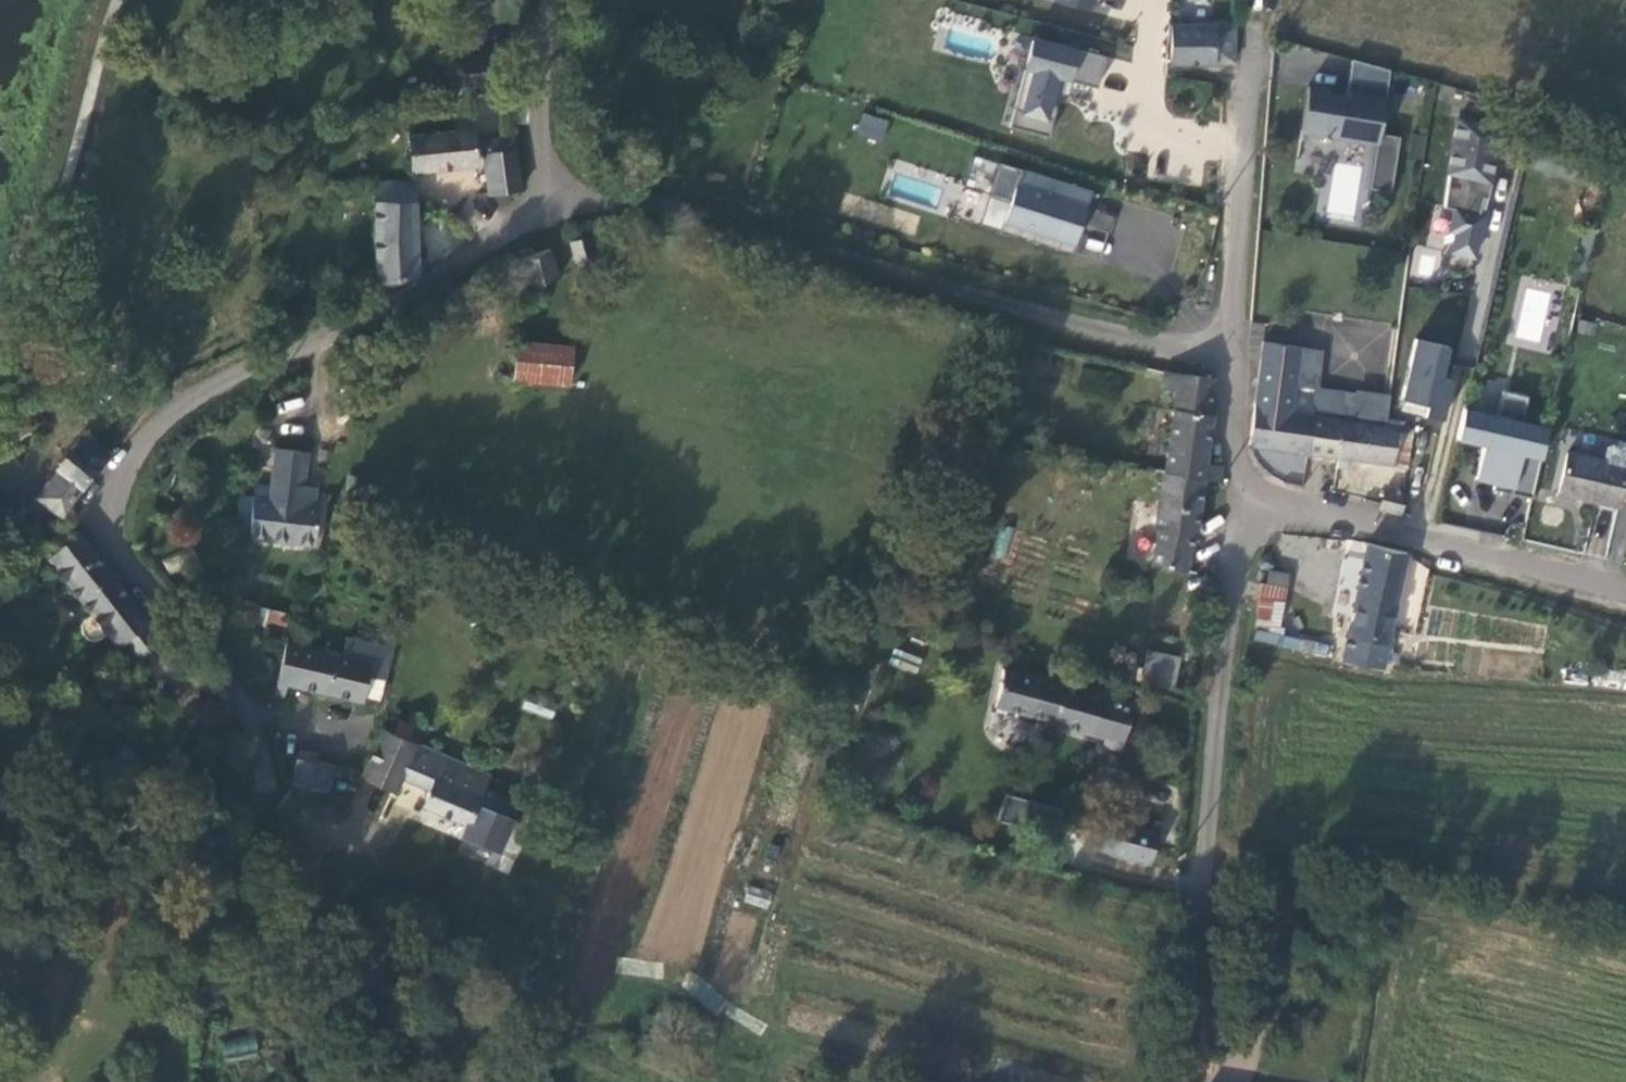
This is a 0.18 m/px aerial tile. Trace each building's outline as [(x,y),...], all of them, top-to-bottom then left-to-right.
[(1171,26),(1169,64),(1215,64),(1215,63),(1233,63),(1233,27),(1214,27),(1214,25),(1171,26)] [(1104,93),(1089,91),(1086,114),(1140,119),(1146,56),(1143,55),(1145,37),(1113,34),(1111,52),(1108,52),(1106,71),(1104,93)] [(1391,192),(1400,137),(1379,134),(1389,70),(1352,59),(1345,99),(1327,95),(1328,90),(1307,86),(1300,130),(1376,143),(1368,189),(1391,192)] [(1090,70),(1089,91),(1104,93),(1106,71),(1090,70)] [(862,112),(855,133),(881,142),(888,120),(862,112)] [(455,132),(408,137),(412,173),(477,166),(472,117),(454,119),(455,132)] [(1456,119),(1442,254),(1482,259),(1496,123),(1456,119)] [(481,142),(483,154),(515,150),(513,136),(481,142)] [(515,150),(483,154),(489,195),(521,190),(515,150)] [(1092,192),(999,163),(989,196),(1010,202),(1001,230),(1097,261),(1106,232),(1082,224),(1092,192)] [(376,285),(416,276),(414,181),(375,182),(376,285)] [(596,262),(588,236),(569,242),(577,269),(596,262)] [(559,278),(549,249),(521,258),(528,285),(559,278)] [(1432,259),(1414,255),(1408,285),(1426,289),(1432,259)] [(1332,324),(1330,375),(1353,376),(1353,363),(1386,364),(1388,326),(1332,324)] [(513,379),(568,385),(572,347),(517,340),(513,379)] [(1351,413),(1354,393),(1316,387),(1311,387),(1310,393),(1294,390),(1300,348),(1263,342),(1249,444),(1308,454),(1313,416),(1308,416),(1309,410),(1351,416),(1351,413)] [(1165,472),(1203,479),(1219,481),(1221,466),(1205,464),(1211,416),(1207,415),(1212,379),(1165,372),(1162,390),(1176,392),(1165,472)] [(1425,399),(1456,403),(1458,383),(1428,379),(1425,399)] [(1497,470),(1494,483),(1492,489),(1531,498),(1548,429),(1522,422),(1528,397),(1502,391),(1496,416),(1482,413),(1463,408),(1456,439),(1482,445),(1478,466),(1497,470)] [(1354,392),(1354,393),(1351,413),(1383,418),(1386,397),(1354,392)] [(1338,458),(1344,421),(1313,416),(1308,454),(1338,458)] [(1338,458),(1348,459),(1391,466),(1423,469),(1426,445),(1410,443),(1412,431),(1395,429),(1383,427),(1344,421),(1338,458)] [(44,502),(62,516),(108,458),(84,440),(56,475),(62,480),(44,502)] [(1557,493),(1618,507),(1625,473),(1625,448),(1611,445),(1606,461),(1566,452),(1557,493)] [(269,499),(254,497),(253,497),(250,537),(314,545),(321,505),(313,504),(315,487),(303,486),(307,452),(275,448),(272,480),(278,481),(277,491),(270,490),(269,499)] [(1346,470),(1348,459),(1338,458),(1337,468),(1346,470)] [(1475,479),(1494,483),(1497,470),(1478,466),(1475,479)] [(1203,479),(1165,472),(1163,472),(1155,528),(1157,528),(1152,565),(1185,571),(1192,536),(1195,536),(1203,479)] [(255,486),(254,497),(269,499),(270,490),(271,488),(255,486)] [(1381,504),(1380,509),(1400,514),(1404,496),(1384,490),(1381,504)] [(250,524),(252,495),(239,494),(237,524),(250,524)] [(148,628),(134,610),(78,539),(48,562),(90,616),(83,621),(79,627),(80,634),(85,641),(92,644),(99,642),(106,636),(118,651),(122,648),(139,669),(164,649),(148,628)] [(1342,661),(1382,668),(1406,553),(1367,543),(1342,661)] [(1276,562),(1275,560),(1274,557),(1272,556),(1269,555),(1266,555),(1264,555),(1262,557),(1260,559),(1259,562),(1259,564),(1260,567),(1262,569),(1264,570),(1267,571),(1270,571),(1272,569),(1274,567),(1275,565),(1276,562)] [(1296,648),(1298,640),(1277,635),(1288,576),(1267,572),(1265,586),(1259,584),(1256,598),(1258,597),(1254,639),(1296,648)] [(267,610),(266,624),(287,626),(288,612),(267,610)] [(286,643),(277,681),(287,683),(363,702),(369,675),(384,679),(391,648),(346,637),(341,656),(286,643)] [(895,648),(889,664),(917,673),(922,657),(895,648)] [(1146,651),(1140,683),(1173,689),(1179,657),(1146,651)] [(1115,700),(1090,694),(1003,670),(995,707),(1052,722),(1051,724),(1104,739),(1113,740),(1117,727),(1126,730),(1133,705),(1115,700)] [(284,694),(287,683),(277,681),(275,692),(284,694)] [(1091,687),(1090,694),(1115,700),(1117,694),(1091,687)] [(400,777),(414,744),(406,741),(413,726),(398,720),(392,735),(383,731),(363,778),(394,793),(401,778),(400,777)] [(422,730),(413,726),(406,741),(414,744),(415,744),(422,730)] [(1121,751),(1126,730),(1117,727),(1113,740),(1104,739),(1102,746),(1121,751)] [(489,776),(415,744),(414,744),(400,777),(401,778),(429,790),(422,805),(468,824),(464,834),(498,849),(515,808),(514,804),(483,791),(489,776)] [(142,765),(127,748),(110,762),(105,755),(94,764),(107,781),(117,772),(121,777),(129,770),(131,774),(142,765)] [(316,762),(317,756),(298,752),(290,786),(326,794),(332,766),(316,762)] [(1051,833),(1058,810),(1009,795),(1002,818),(1051,833)] [(1150,865),(1162,823),(1153,821),(1150,830),(1116,821),(1114,826),(1098,821),(1091,848),(1150,865)] [(749,887),(745,902),(768,908),(772,893),(749,887)] [(223,1057),(256,1054),(255,1036),(221,1039),(223,1057)]
